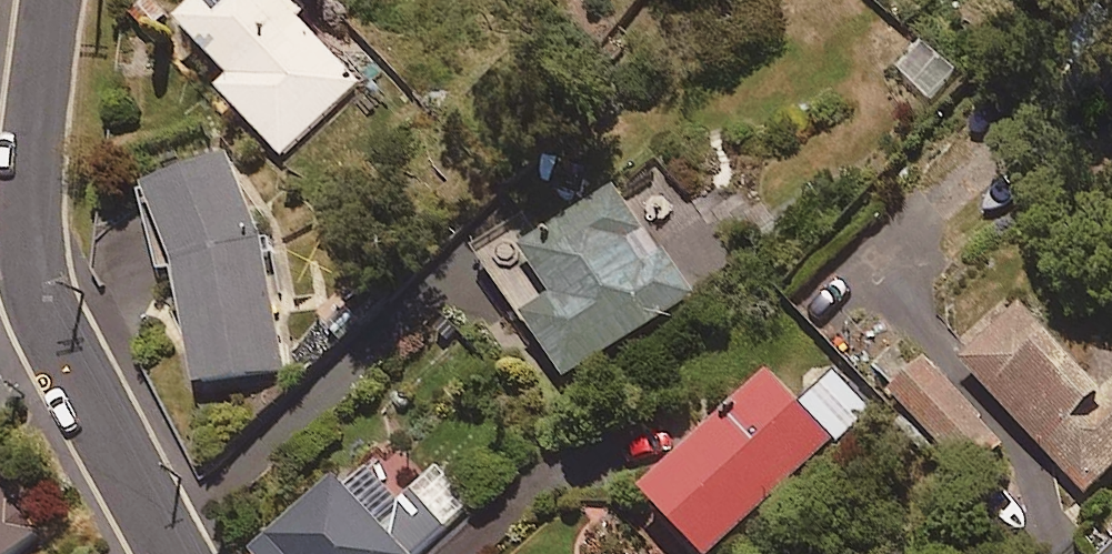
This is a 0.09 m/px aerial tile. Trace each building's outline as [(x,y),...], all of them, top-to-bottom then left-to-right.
[(306,25),(312,19),(294,0),(282,0),(221,0),(183,37),(229,85),(219,95),(281,160),(362,84),(306,25)] [(280,363),(231,168),(142,191),(192,386),(280,363)] [(690,301),(619,197),(525,261),(555,305),(523,327),(563,387),(690,301)] [(1026,315),(969,364),(1084,499),(1111,475),(1111,392),(1101,402),(1026,315)] [(1002,440),(927,366),(892,402),(967,476),(1002,440)] [(773,385),(647,506),(693,553),(722,553),(833,448),(773,385)] [(365,471),(276,553),(427,553),(476,509),(440,470),(400,508),(365,471)] [(47,539),(15,506),(23,498),(0,474),(0,553),(32,553),(47,539)]
